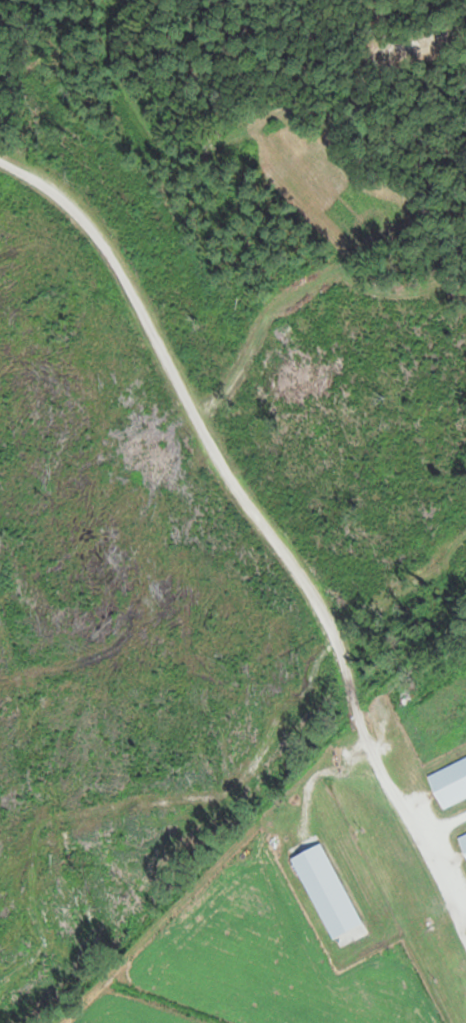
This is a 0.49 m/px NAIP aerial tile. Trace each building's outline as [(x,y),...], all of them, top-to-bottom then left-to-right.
[(424,767),(437,799),(465,787),(465,749),(424,767)] [(465,856),(465,830),(457,834),(465,856)] [(329,940),(360,926),(323,843),(292,856),(329,940)]
